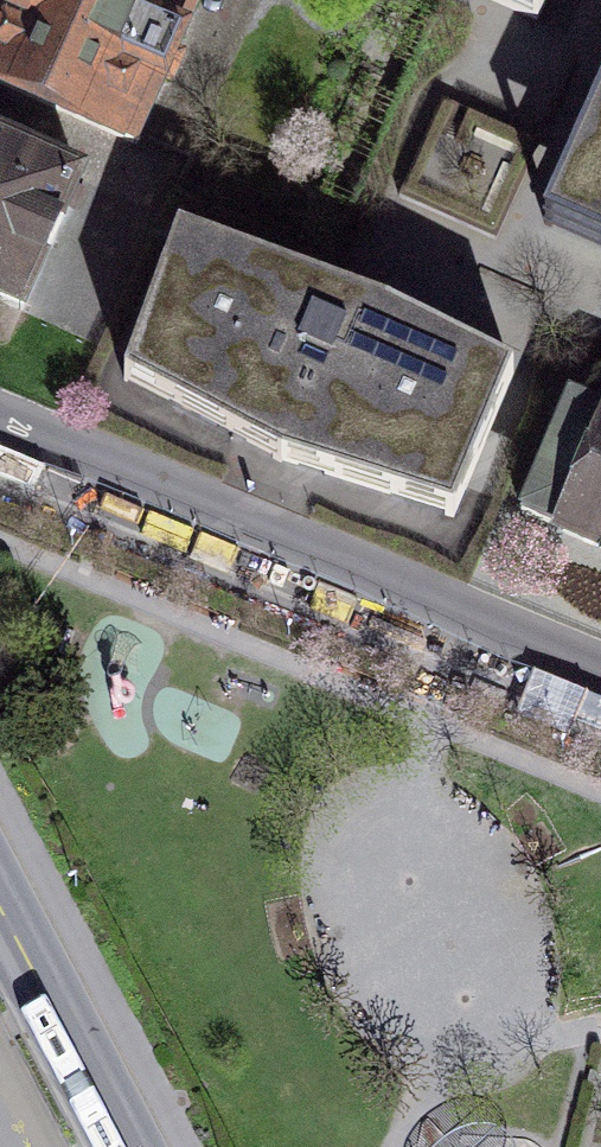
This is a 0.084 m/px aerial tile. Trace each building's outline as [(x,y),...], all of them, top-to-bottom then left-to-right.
[(0,63),(0,86),(135,149),(183,47),(154,34),(170,0),(29,0),(0,63)] [(557,10),(562,0),(534,0),(557,10)] [(545,230),(600,255),(600,106),(545,230)] [(0,146),(0,300),(23,309),(78,178),(0,146)] [(126,388),(275,469),(449,528),(514,371),(351,296),(330,288),(188,239),(126,388)] [(563,396),(530,511),(600,548),(600,410),(563,396)]
